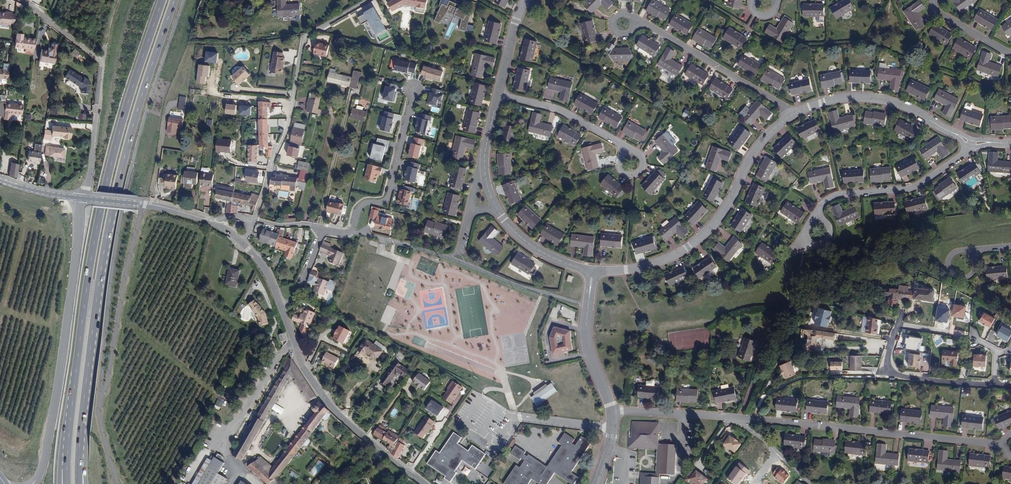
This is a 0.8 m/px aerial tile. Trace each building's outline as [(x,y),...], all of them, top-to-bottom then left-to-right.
[(278,16),(300,15),(299,4),(286,4),(285,0),(277,0),(278,16)] [(388,3),(391,8),(395,6),(396,9),(403,6),(410,7),(410,6),(417,7),(416,12),(424,13),(429,0),(393,0),(388,3)] [(457,4),(450,0),(448,6),(442,3),(440,10),(437,12),(438,13),(435,21),(440,23),(441,22),(442,21),(443,19),(444,18),(446,16),(447,14),(448,12),(462,19),(461,24),(460,30),(467,31),(467,30),(473,31),(474,26),(468,25),(471,16),(467,15),(468,12),(456,7),(457,4)] [(583,5),(592,13),(601,4),(607,9),(613,3),(609,0),(588,0),(583,5)] [(653,0),(648,9),(657,14),(656,15),(664,20),(670,10),(653,0)] [(737,8),(739,0),(729,0),(727,6),(737,8)] [(831,9),(836,18),(854,8),(849,0),(845,0),(831,9)] [(960,11),(977,0),(952,0),(960,11)] [(903,12),(916,30),(925,23),(918,12),(924,8),(919,1),(903,12)] [(804,5),(804,16),(823,16),(823,5),(804,5)] [(374,8),(358,17),(362,24),(370,20),(376,30),(378,34),(385,30),(374,8)] [(15,13),(12,13),(12,11),(8,11),(7,11),(0,10),(0,22),(10,23),(11,22),(14,22),(15,13)] [(974,20),(992,29),(997,20),(980,10),(974,20)] [(676,15),(670,24),(687,34),(693,25),(676,15)] [(794,21),(786,16),(785,18),(783,17),(777,29),(770,25),(765,32),(782,42),(793,23),(793,22),(794,21)] [(1002,27),(1008,36),(1010,34),(1010,20),(1002,27)] [(489,21),(485,41),(495,43),(500,24),(489,21)] [(580,24),(585,43),(596,40),(591,21),(580,24)] [(929,34),(946,44),(952,34),(935,24),(929,34)] [(723,38),(740,48),(746,39),(729,28),(723,38)] [(699,29),(694,37),(704,42),(703,44),(711,48),(716,39),(699,29)] [(23,50),(24,39),(22,39),(23,35),(19,34),(19,36),(16,36),(14,48),(20,49),(19,49),(23,50)] [(637,45),(654,55),(659,46),(642,36),(637,45)] [(953,48),(970,58),(976,48),(959,38),(953,48)] [(35,40),(24,39),(23,50),(25,50),(33,51),(35,40)] [(525,40),(520,58),(531,61),(535,42),(525,40)] [(316,42),(314,53),(327,56),(329,45),(324,44),(324,45),(321,44),(316,42)] [(610,42),(606,50),(611,53),(610,55),(614,61),(618,59),(625,59),(628,61),(632,54),(628,49),(614,49),(615,46),(610,42)] [(54,64),(55,54),(57,45),(56,44),(52,43),(51,44),(50,49),(47,49),(47,51),(41,50),(39,62),(54,64)] [(667,48),(657,64),(676,76),(682,66),(671,59),(675,52),(667,48)] [(744,55),(739,65),(755,75),(761,65),(750,59),(752,55),(751,53),(746,51),(744,55)] [(283,53),(275,52),(271,73),(282,75),(284,69),(282,68),(283,64),(284,64),(285,58),(283,57),(283,53)] [(983,52),(977,70),(998,77),(1001,67),(989,62),(991,54),(983,52)] [(476,54),(472,75),(482,77),(486,65),(493,66),(495,58),(476,54)] [(397,59),(395,69),(408,73),(408,71),(415,73),(417,64),(397,59)] [(691,65),(686,74),(703,85),(708,75),(691,65)] [(424,66),(422,74),(427,76),(426,79),(432,80),(432,79),(442,81),(444,71),(424,66)] [(526,70),(527,67),(521,66),(521,68),(519,68),(514,87),(525,89),(530,70),(526,70)] [(244,67),(233,77),(240,85),(243,81),(244,82),(248,78),(247,78),(251,75),(244,67)] [(1,78),(8,78),(9,68),(0,68),(0,78),(1,78)] [(879,68),(878,79),(891,81),(891,89),(899,90),(901,76),(903,76),(904,72),(901,71),(901,70),(879,68)] [(332,82),(343,85),(346,76),(338,74),(338,72),(335,72),(336,69),(335,69),(332,82)] [(767,69),(762,78),(772,83),(771,84),(779,89),(784,79),(767,69)] [(78,86),(80,82),(83,78),(69,70),(64,77),(78,86)] [(354,70),(350,86),(356,88),(359,76),(360,76),(361,72),(354,70)] [(851,71),(850,82),(870,82),(871,71),(851,71)] [(823,85),(823,86),(833,83),(834,84),(842,83),(842,82),(844,81),(843,73),(840,73),(840,72),(821,76),(823,85)] [(551,77),(548,88),(561,92),(559,99),(568,101),(572,82),(551,77)] [(712,79),(710,81),(713,83),(709,88),(726,99),(732,89),(715,79),(714,80),(712,79)] [(790,84),(792,95),(811,90),(809,79),(790,84)] [(912,80),(907,90),(925,99),(929,89),(912,80)] [(475,83),(470,102),(481,105),(486,86),(475,83)] [(395,88),(385,86),(382,98),(392,101),(395,88)] [(430,97),(429,98),(427,103),(432,105),(433,104),(437,105),(438,99),(442,100),(443,95),(441,95),(443,91),(433,88),(432,93),(431,93),(430,95),(430,97)] [(544,97),(550,99),(553,90),(546,88),(544,97)] [(939,90),(934,99),(946,106),(942,112),(950,117),(959,100),(939,90)] [(312,112),(317,95),(311,94),(310,98),(307,111),(312,112)] [(575,104),(592,114),(597,104),(580,94),(579,96),(577,94),(574,100),(576,101),(575,104)] [(321,96),(317,95),(312,112),(317,114),(318,109),(321,96)] [(273,149),(273,146),(268,146),(268,97),(260,96),(260,108),(259,116),(260,144),(260,146),(260,147),(261,147),(267,147),(267,149),(273,149)] [(180,97),(178,110),(184,111),(186,98),(180,97)] [(757,101),(743,117),(751,124),(760,115),(766,120),(772,113),(757,101)] [(4,113),(15,114),(16,104),(5,103),(4,113)] [(964,109),(961,119),(979,125),(983,115),(971,111),(973,106),(972,105),(967,104),(966,104),(964,109)] [(353,108),(351,118),(365,121),(367,112),(362,111),(363,107),(357,105),(356,109),(353,108)] [(599,117),(616,127),(621,118),(604,108),(599,117)] [(469,109),(464,130),(475,132),(479,113),(472,111),(472,110),(469,109)] [(380,130),(390,132),(391,128),(392,128),(393,124),(392,123),(394,119),(393,119),(394,114),(385,111),(380,130)] [(855,126),(853,116),(839,119),(837,111),(829,113),(834,131),(855,126)] [(533,112),(528,131),(549,137),(552,126),(540,122),(541,115),(533,112)] [(875,114),(875,113),(866,112),(866,113),(864,113),(863,118),(865,118),(864,123),(884,126),(886,116),(875,114)] [(416,131),(426,133),(429,120),(431,121),(432,116),(421,114),(420,118),(419,118),(418,122),(417,122),(416,126),(417,127),(416,131)] [(183,119),(169,117),(167,132),(176,133),(177,128),(182,129),(183,119)] [(992,127),(1002,127),(1003,128),(1010,128),(1010,117),(991,117),(991,122),(989,122),(989,127),(992,127)] [(821,130),(816,120),(798,129),(803,139),(821,130)] [(628,121),(624,130),(633,135),(633,136),(640,141),(641,139),(644,141),(649,133),(646,131),(628,121)] [(912,140),(918,130),(900,121),(895,131),(912,140)] [(505,124),(500,144),(511,146),(516,127),(505,124)] [(45,130),(44,139),(50,140),(51,135),(58,136),(60,135),(64,139),(68,139),(71,137),(72,128),(52,126),(52,131),(45,130)] [(557,131),(554,136),(557,138),(558,136),(575,145),(581,135),(563,126),(560,132),(557,131)] [(302,142),(305,129),(294,127),(291,140),(302,142)] [(741,127),(729,143),(739,149),(750,133),(741,127)] [(678,151),(663,134),(662,136),(661,135),(660,134),(655,138),(657,140),(655,142),(664,152),(658,157),(664,163),(678,151)] [(782,157),(797,144),(789,135),(774,149),(782,157)] [(457,136),(452,157),(463,160),(466,147),(473,149),(476,140),(457,136)] [(409,156),(418,158),(421,146),(423,146),(424,140),(415,137),(413,144),(412,143),(409,156)] [(370,158),(382,161),(384,152),(386,152),(389,141),(378,138),(376,144),(372,143),(370,148),(373,149),(370,158)] [(949,154),(938,138),(920,150),(926,159),(937,151),(942,158),(949,154)] [(217,139),(216,151),(230,152),(231,140),(217,139)] [(300,146),(290,143),(288,155),(297,157),(300,146)] [(583,148),(588,169),(599,167),(596,154),(603,152),(601,144),(583,148)] [(249,145),(248,145),(248,150),(248,162),(257,162),(258,146),(249,145)] [(46,146),(45,155),(63,157),(64,149),(46,146)] [(272,156),(273,149),(267,149),(267,147),(261,147),(261,150),(263,150),(263,154),(266,154),(266,156),(270,156),(272,156)] [(713,147),(706,167),(716,171),(721,159),(728,161),(731,153),(713,147)] [(38,164),(40,153),(28,151),(27,161),(34,162),(34,163),(38,164)] [(503,154),(501,154),(501,165),(500,165),(500,174),(511,173),(511,154),(507,154),(507,152),(503,152),(503,154)] [(990,152),(988,171),(1010,173),(1010,164),(1010,163),(997,161),(998,153),(990,152)] [(761,167),(762,168),(763,168),(769,158),(767,157),(761,167)] [(763,168),(762,168),(757,175),(755,178),(766,182),(767,181),(777,163),(769,158),(763,168)] [(919,168),(914,158),(896,167),(901,177),(919,168)] [(308,171),(310,163),(304,162),(301,161),(300,169),(308,171)] [(405,180),(415,182),(420,164),(411,162),(410,167),(409,167),(407,171),(406,171),(405,175),(407,175),(405,180)] [(974,163),(957,174),(964,184),(980,173),(974,163)] [(9,164),(8,178),(16,179),(17,165),(9,164)] [(365,179),(376,182),(377,177),(378,174),(379,174),(381,174),(382,168),(368,164),(365,179)] [(455,166),(450,186),(461,188),(466,169),(455,166)] [(883,179),(883,180),(891,179),(890,168),(870,170),(871,180),(883,179)] [(826,189),(834,187),(830,169),(809,173),(811,183),(824,181),(826,189)] [(248,170),(247,180),(258,182),(259,172),(248,170)] [(305,184),(308,172),(301,170),(299,176),(302,177),(301,182),(305,184)] [(659,170),(657,173),(655,171),(642,186),(651,194),(663,179),(662,178),(665,175),(659,170)] [(864,181),(863,170),(843,172),(844,183),(864,181)] [(198,172),(185,171),(184,183),(184,187),(192,188),(193,183),(197,184),(198,172)] [(175,189),(177,175),(167,173),(166,178),(165,178),(163,179),(163,181),(164,182),(165,183),(165,187),(175,189)] [(214,174),(201,173),(200,185),(213,186),(214,174)] [(290,191),(295,191),(295,188),(297,182),(298,177),(288,177),(288,175),(276,174),(275,177),(272,177),(270,184),(282,185),(290,186),(290,191)] [(601,184),(617,196),(618,195),(619,196),(623,190),(622,189),(623,188),(608,175),(601,184)] [(713,178),(703,195),(713,201),(723,183),(713,178)] [(941,185),(941,186),(942,186),(951,180),(950,178),(941,185)] [(934,190),(934,191),(940,199),(940,200),(957,189),(951,180),(942,186),(941,186),(934,190)] [(503,185),(511,204),(521,199),(513,181),(503,185)] [(757,207),(765,188),(754,183),(746,202),(757,207)] [(232,201),(233,192),(234,192),(234,188),(219,185),(216,198),(227,200),(228,201),(231,201),(231,202),(229,202),(229,203),(228,203),(227,213),(231,213),(232,205),(232,203),(232,201)] [(397,202),(408,205),(411,192),(400,189),(397,202)] [(250,209),(255,210),(260,195),(252,193),(251,196),(234,192),(233,192),(232,201),(238,203),(251,206),(250,209)] [(448,193),(444,212),(455,215),(459,196),(448,193)] [(411,209),(417,210),(419,200),(413,198),(411,209)] [(908,214),(927,208),(924,198),(905,203),(908,214)] [(330,202),(327,212),(341,216),(344,206),(343,206),(343,205),(337,203),(337,204),(330,202)] [(699,202),(685,217),(693,224),(707,210),(699,202)] [(896,214),(895,202),(875,204),(876,215),(896,214)] [(798,223),(804,214),(787,203),(781,212),(798,223)] [(839,226),(859,217),(855,207),(843,213),(839,205),(831,208),(839,226)] [(526,206),(518,214),(532,228),(540,220),(526,206)] [(742,232),(752,216),(743,210),(732,226),(742,232)] [(377,213),(371,211),(369,220),(375,221),(377,213)] [(288,214),(285,214),(285,222),(296,222),(296,218),(288,218),(288,214)] [(377,216),(375,226),(380,227),(379,228),(385,229),(386,228),(390,229),(392,219),(377,216)] [(676,217),(659,232),(666,240),(677,232),(681,238),(688,232),(676,217)] [(436,225),(436,224),(428,221),(425,231),(443,238),(447,229),(436,225)] [(547,225),(541,234),(558,245),(564,235),(547,225)] [(498,231),(492,226),(479,241),(496,255),(503,246),(493,238),(498,231)] [(283,238),(284,231),(278,229),(277,234),(264,229),(260,241),(276,246),(279,237),(283,238)] [(602,234),(601,245),(621,247),(622,236),(602,234)] [(572,235),(571,246),(584,247),(583,255),(592,256),(594,237),(572,235)] [(298,243),(283,238),(279,237),(276,246),(275,248),(286,251),(285,256),(292,259),(298,243)] [(652,237),(634,243),(637,253),(656,247),(654,241),(655,241),(654,237),(653,237),(652,237)] [(728,262),(742,244),(734,238),(725,248),(719,244),(714,250),(728,262)] [(772,264),(778,254),(762,243),(756,253),(772,264)] [(322,245),(319,252),(327,255),(328,253),(332,255),(331,256),(329,262),(338,266),(343,254),(330,249),(331,248),(322,245)] [(535,264),(518,254),(512,264),(529,274),(531,271),(533,273),(536,268),(534,266),(535,264)] [(717,267),(710,258),(694,269),(697,275),(696,276),(699,280),(717,267)] [(1006,266),(986,269),(987,279),(985,279),(986,284),(988,283),(987,280),(1007,278),(1006,266)] [(688,278),(683,267),(666,276),(670,286),(688,278)] [(240,271),(230,268),(228,277),(229,277),(227,285),(236,287),(240,271)] [(311,271),(309,278),(315,280),(316,278),(318,279),(318,281),(314,292),(324,296),(329,282),(319,278),(320,277),(317,276),(318,274),(311,271)] [(907,298),(909,291),(909,286),(902,285),(902,290),(899,290),(894,290),(894,296),(898,297),(907,298)] [(915,292),(909,291),(907,298),(907,299),(913,300),(913,297),(914,297),(919,298),(919,299),(933,301),(934,290),(916,287),(915,292)] [(890,296),(888,305),(896,307),(898,297),(894,296),(890,296)] [(248,305),(252,309),(259,304),(254,300),(248,305)] [(259,304),(252,309),(258,317),(260,325),(268,324),(266,313),(259,304)] [(966,305),(953,304),(952,316),(965,318),(966,305)] [(950,310),(938,307),(936,320),(948,323),(950,310)] [(300,316),(300,317),(298,322),(302,324),(300,329),(302,334),(307,332),(309,326),(315,312),(305,308),(303,314),(301,314),(300,316)] [(832,312),(819,308),(818,313),(817,313),(815,319),(816,319),(815,324),(827,327),(829,323),(830,323),(831,317),(830,317),(832,312)] [(995,317),(984,311),(978,322),(990,328),(995,317)] [(868,316),(863,332),(875,334),(877,328),(876,328),(876,325),(878,319),(868,316)] [(573,331),(555,324),(550,335),(553,354),(573,350),(573,349),(573,347),(573,344),(573,342),(573,339),(573,336),(573,333),(573,331)] [(1000,324),(995,335),(1010,342),(1010,330),(1000,324)] [(350,331),(340,326),(338,330),(337,329),(334,335),(335,336),(333,339),(343,344),(350,331)] [(812,331),(805,330),(805,332),(809,338),(809,344),(807,345),(805,345),(803,346),(807,352),(812,349),(814,349),(816,352),(819,352),(822,349),(818,343),(819,339),(821,338),(824,338),(825,339),(827,340),(829,339),(831,339),(832,340),(836,341),(837,334),(818,332),(815,334),(812,331)] [(287,340),(285,333),(279,334),(281,342),(287,340)] [(921,346),(922,338),(906,336),(904,348),(923,351),(924,346),(921,346)] [(756,342),(745,339),(738,358),(749,361),(756,342)] [(374,345),(367,340),(359,351),(365,355),(367,353),(377,360),(383,352),(382,351),(385,347),(377,341),(374,345)] [(951,351),(943,350),(942,360),(951,361),(950,365),(957,366),(957,361),(958,361),(959,353),(951,352),(951,351)] [(333,368),(338,358),(326,352),(322,361),(328,364),(328,365),(333,368)] [(920,354),(909,353),(907,366),(919,367),(920,354)] [(986,355),(973,355),(973,368),(985,368),(986,355)] [(278,373),(282,375),(291,359),(287,357),(278,373)] [(860,371),(860,357),(850,357),(850,371),(860,371)] [(256,417),(256,416),(251,424),(245,434),(233,455),(242,460),(291,376),(309,402),(317,397),(291,358),(291,359),(282,375),(279,380),(278,380),(256,417)] [(842,360),(829,360),(830,370),(842,369),(842,360)] [(796,374),(790,361),(780,365),(782,369),(781,370),(784,375),(785,375),(786,379),(796,374)] [(409,371),(396,362),(387,374),(392,379),(396,374),(397,375),(398,375),(400,374),(400,373),(405,377),(409,371)] [(420,380),(423,382),(429,374),(422,368),(417,377),(420,379),(420,380)] [(429,374),(423,382),(424,383),(424,382),(428,385),(434,377),(429,374)] [(659,398),(659,387),(655,387),(655,383),(655,381),(654,380),(653,380),(652,381),(651,382),(647,381),(647,386),(639,386),(639,397),(659,398)] [(459,391),(462,387),(453,382),(452,382),(448,388),(448,390),(443,398),(451,403),(454,399),(455,399),(458,394),(457,393),(459,391)] [(533,396),(531,397),(532,399),(537,406),(539,405),(556,392),(556,393),(558,391),(554,386),(552,383),(550,384),(533,396)] [(734,388),(714,392),(716,403),(736,399),(734,388)] [(677,389),(677,399),(688,400),(688,401),(697,402),(698,390),(677,389)] [(860,398),(838,396),(837,407),(851,408),(850,417),(858,417),(860,398)] [(1008,396),(996,397),(997,404),(1009,403),(1008,396)] [(224,401),(219,398),(215,405),(221,408),(224,401)] [(797,401),(778,398),(776,410),(796,412),(797,401)] [(430,399),(424,409),(438,417),(444,407),(430,399)] [(828,402),(808,400),(807,411),(827,414),(828,402)] [(891,402),(871,400),(870,412),(890,414),(891,402)] [(329,410),(319,401),(315,407),(314,408),(314,409),(314,410),(315,411),(316,412),(273,467),(260,456),(256,461),(248,467),(268,483),(276,483),(278,481),(276,479),(304,444),(306,445),(308,445),(311,441),(310,439),(308,438),(324,418),(329,410)] [(954,408),(932,405),(931,416),(944,418),(943,426),(952,427),(954,408)] [(920,423),(922,412),(902,409),(902,411),(899,410),(898,418),(901,419),(901,421),(920,423)] [(995,419),(995,421),(992,422),(995,428),(998,427),(999,430),(1010,424),(1010,412),(995,419)] [(431,425),(434,421),(426,416),(414,433),(422,438),(426,434),(427,431),(428,432),(432,426),(431,425)] [(983,418),(963,416),(962,427),(982,429),(983,418)] [(245,421),(239,431),(245,434),(251,424),(245,421)] [(657,444),(658,444),(659,423),(632,421),(632,437),(630,437),(629,448),(634,448),(634,444),(657,445),(657,444)] [(399,436),(389,430),(387,433),(378,427),(374,434),(391,444),(389,447),(393,449),(398,440),(397,439),(399,436)] [(462,437),(454,432),(440,452),(436,450),(427,463),(446,476),(444,478),(450,482),(457,472),(455,471),(462,460),(475,469),(486,454),(481,451),(472,445),(469,450),(458,443),(462,437)] [(592,443),(582,436),(576,446),(573,443),(575,440),(566,433),(559,443),(563,445),(548,467),(529,455),(528,456),(525,454),(526,452),(516,446),(511,454),(521,460),(522,458),(525,461),(520,468),(517,465),(504,483),(529,483),(532,479),(540,483),(539,483),(548,483),(555,473),(572,483),(575,483),(579,478),(572,473),(592,443)] [(806,437),(786,435),(785,447),(805,449),(805,448),(806,448),(807,440),(805,440),(806,437)] [(725,436),(721,442),(724,444),(723,445),(734,453),(740,445),(737,443),(737,442),(733,439),(732,439),(729,437),(728,438),(725,436)] [(400,438),(398,440),(393,449),(391,452),(391,453),(398,459),(398,458),(405,446),(402,444),(404,440),(400,438)] [(823,442),(823,441),(815,440),(813,451),(834,453),(835,443),(823,442)] [(866,444),(847,442),(845,453),(865,455),(866,444)] [(677,445),(662,444),(660,474),(675,475),(677,445)] [(886,446),(878,445),(876,464),(898,466),(899,456),(885,454),(886,446)] [(929,452),(909,450),(908,461),(928,463),(929,452)] [(948,452),(939,451),(938,470),(960,472),(961,462),(947,461),(948,452)] [(990,457),(970,455),(969,466),(989,468),(990,457)] [(199,483),(225,483),(228,479),(222,476),(228,465),(212,456),(210,459),(213,461),(199,483)] [(213,461),(210,459),(208,458),(194,483),(199,483),(213,461)] [(318,459),(309,471),(315,477),(325,465),(318,459)] [(739,463),(727,478),(734,483),(739,483),(746,475),(747,475),(750,471),(739,463)] [(778,466),(772,474),(776,477),(775,478),(782,483),(785,483),(791,476),(778,466)] [(1005,467),(1003,478),(1010,480),(1010,468),(1005,467)] [(701,474),(696,471),(693,469),(685,480),(688,483),(690,480),(696,483),(704,483),(708,479),(703,476),(702,476),(701,475),(701,474)] [(296,479),(299,475),(292,471),(289,475),(296,479)]
